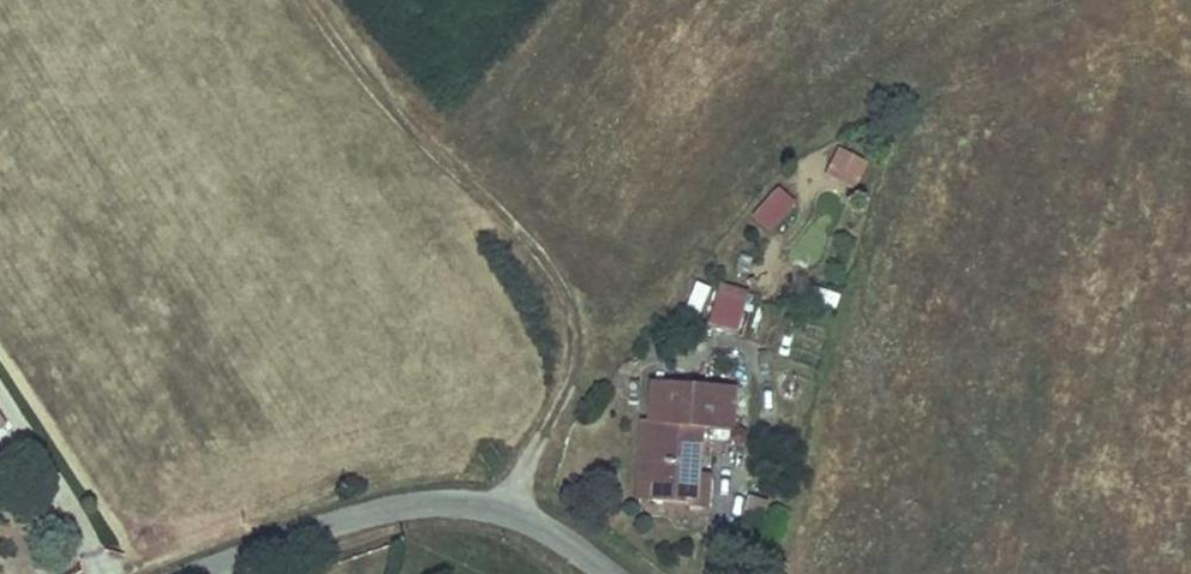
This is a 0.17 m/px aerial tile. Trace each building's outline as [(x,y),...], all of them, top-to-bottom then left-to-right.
[(859,171),(867,156),(847,146),(839,161),(858,170),(859,171)] [(773,225),(798,198),(784,184),(759,212),(773,225)] [(722,284),(708,326),(738,336),(752,293),(722,284)] [(735,422),(739,383),(656,377),(653,417),(660,418),(654,500),(694,502),(697,460),(702,461),(705,419),(735,422)] [(654,500),(660,418),(653,417),(647,416),(641,499),(654,500)] [(710,512),(714,462),(702,461),(697,460),(694,502),(694,510),(710,512)] [(755,500),(749,529),(764,532),(770,503),(755,500)]
